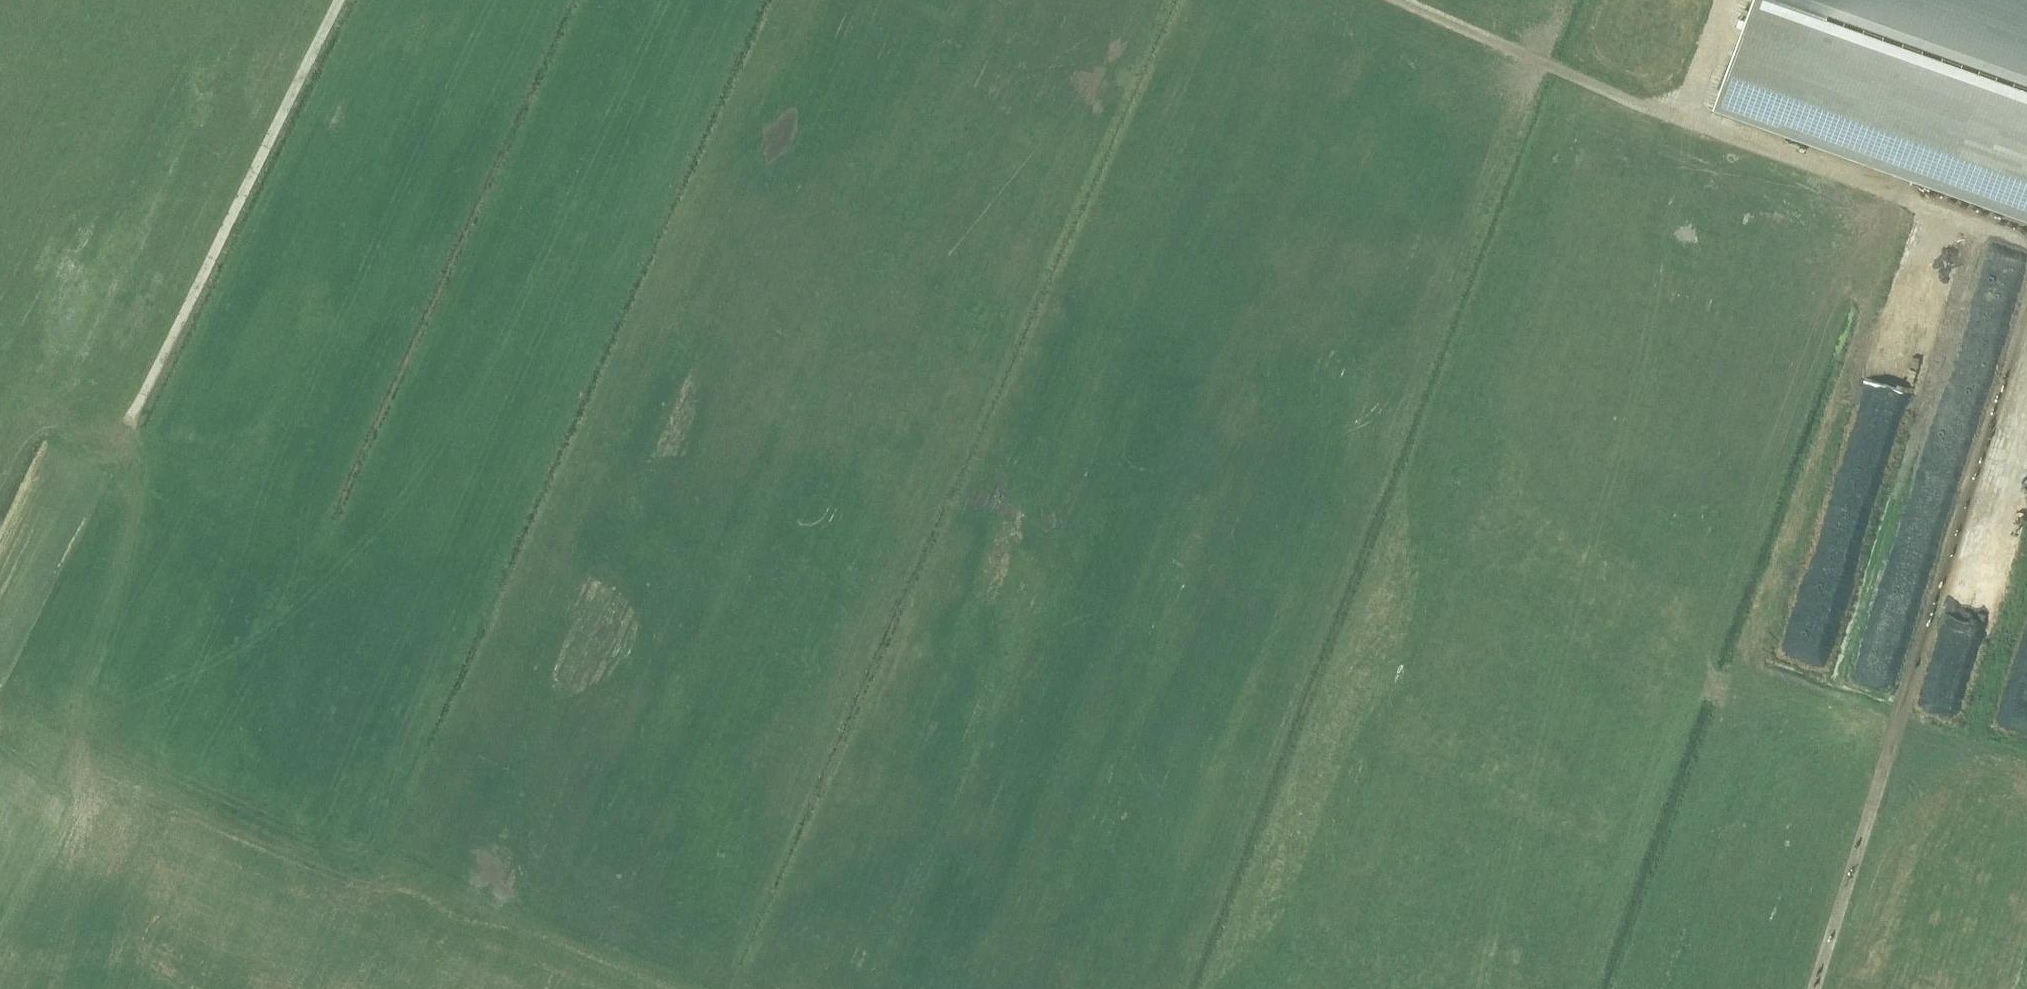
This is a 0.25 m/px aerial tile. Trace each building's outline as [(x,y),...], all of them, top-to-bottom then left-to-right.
[(1711,113),(2026,224),(2026,0),(1750,0),(1711,113)]
